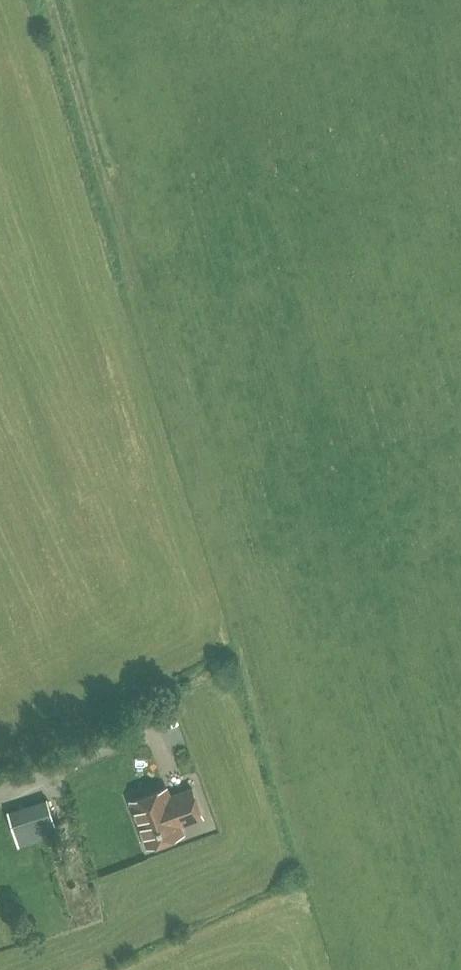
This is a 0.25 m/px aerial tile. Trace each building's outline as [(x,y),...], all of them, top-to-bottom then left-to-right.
[(206,817),(194,785),(172,793),(169,785),(129,799),(148,848),(187,834),(184,825),(206,817)] [(19,847),(60,834),(48,797),(8,810),(19,847)]
